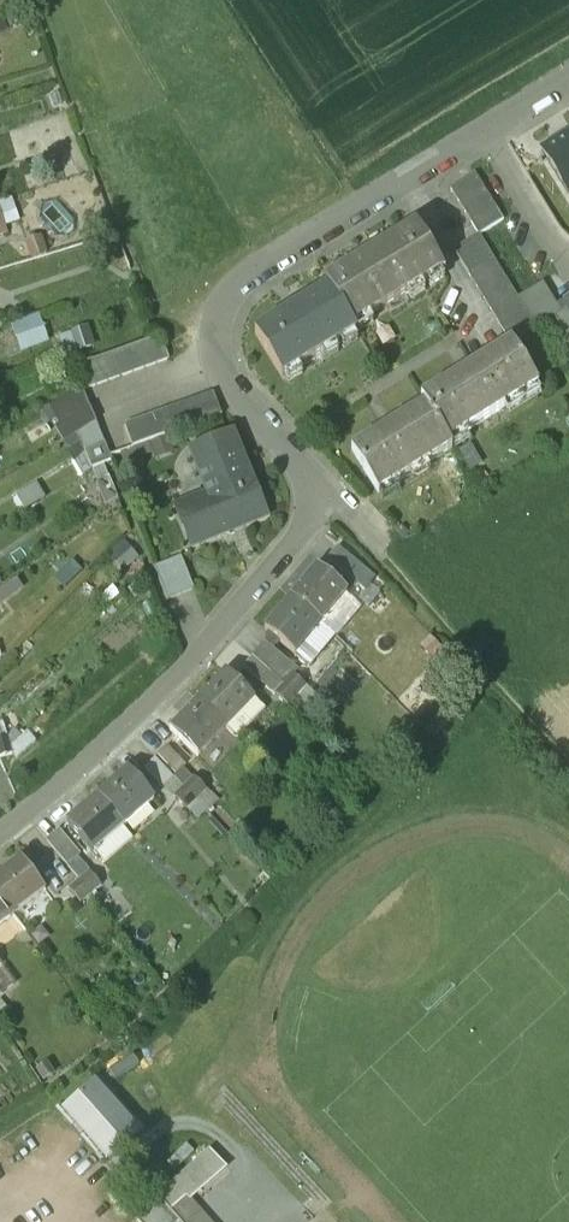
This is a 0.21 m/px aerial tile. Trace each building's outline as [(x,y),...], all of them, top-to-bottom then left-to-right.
[(542,151),(568,195),(568,135),(542,151)] [(499,214),(479,180),(454,196),(475,229),(499,214)] [(13,228),(6,208),(0,210),(0,233),(13,228)] [(499,214),(475,229),(479,236),(504,221),(499,214)] [(479,236),(448,257),(465,286),(497,266),(479,236)] [(412,239),(322,293),(326,300),(349,337),(439,283),(412,239)] [(497,266),(465,286),(483,316),(516,295),(497,266)] [(519,299),(537,329),(554,319),(562,315),(543,284),(519,299)] [(516,295),(483,316),(505,351),(537,329),(519,299),(516,295)] [(326,300),(252,345),(278,388),(352,343),(349,337),(326,300)] [(14,321),(24,349),(53,339),(43,310),(14,321)] [(568,335),(568,314),(567,311),(562,315),(554,319),(565,337),(568,335)] [(62,340),(69,360),(89,353),(81,333),(62,340)] [(163,343),(68,375),(76,393),(78,398),(171,366),(163,343)] [(505,351),(417,410),(421,417),(443,454),(534,398),(505,351)] [(78,398),(76,393),(43,414),(53,431),(83,412),(78,398)] [(208,402),(117,435),(126,457),(215,425),(208,402)] [(421,417),(348,463),(374,505),(447,460),(443,454),(421,417)] [(218,447),(185,460),(204,509),(172,521),(186,555),(258,526),(237,474),(231,477),(218,447)] [(99,451),(78,459),(85,477),(106,469),(99,451)] [(90,490),(100,516),(112,508),(103,485),(90,490)] [(9,503),(18,519),(39,507),(30,491),(9,503)] [(125,569),(142,556),(130,539),(113,552),(125,569)] [(366,587),(330,557),(319,570),(355,600),(366,587)] [(176,566),(149,577),(162,609),(189,598),(176,566)] [(21,584),(0,567),(0,611),(21,584)] [(338,601),(309,577),(283,608),(313,633),(338,601)] [(313,633),(283,608),(258,639),(263,644),(260,648),(269,656),(272,652),(287,664),(313,633)] [(371,629),(358,617),(349,628),(362,639),(371,629)] [(289,680),(257,652),(245,666),(265,685),(276,695),(285,684),(289,680)] [(265,685),(245,666),(236,677),(256,695),(265,685)] [(219,681),(191,711),(219,738),(247,709),(219,681)] [(297,695),(285,684),(276,695),(289,706),(297,695)] [(276,695),(267,705),(279,716),(289,706),(276,695)] [(247,709),(219,738),(230,749),(258,719),(247,709)] [(219,738),(191,711),(164,740),(192,767),(219,738)] [(22,739),(4,755),(6,762),(11,767),(31,749),(22,739)] [(179,775),(160,755),(150,765),(169,785),(179,775)] [(167,786),(148,765),(138,775),(157,796),(167,786)] [(122,781),(91,807),(117,836),(147,809),(122,781)] [(187,787),(178,797),(189,809),(199,800),(187,787)] [(189,809),(178,797),(168,806),(179,819),(189,809)] [(117,836),(91,807),(61,833),(86,863),(117,836)] [(74,865),(54,840),(40,851),(60,876),(74,865)] [(87,880),(74,865),(60,876),(73,891),(83,883),(87,880)] [(0,880),(0,914),(7,923),(39,900),(15,869),(0,880)] [(83,883),(73,891),(84,904),(94,896),(83,883)] [(84,904),(73,891),(63,899),(73,912),(84,904)] [(90,1089),(58,1118),(103,1167),(135,1139),(90,1089)] [(183,1173),(204,1154),(194,1142),(172,1161),(183,1173)] [(206,1159),(153,1205),(165,1219),(218,1171),(206,1159)] [(153,1205),(133,1221),(168,1221),(165,1219),(153,1205)]
